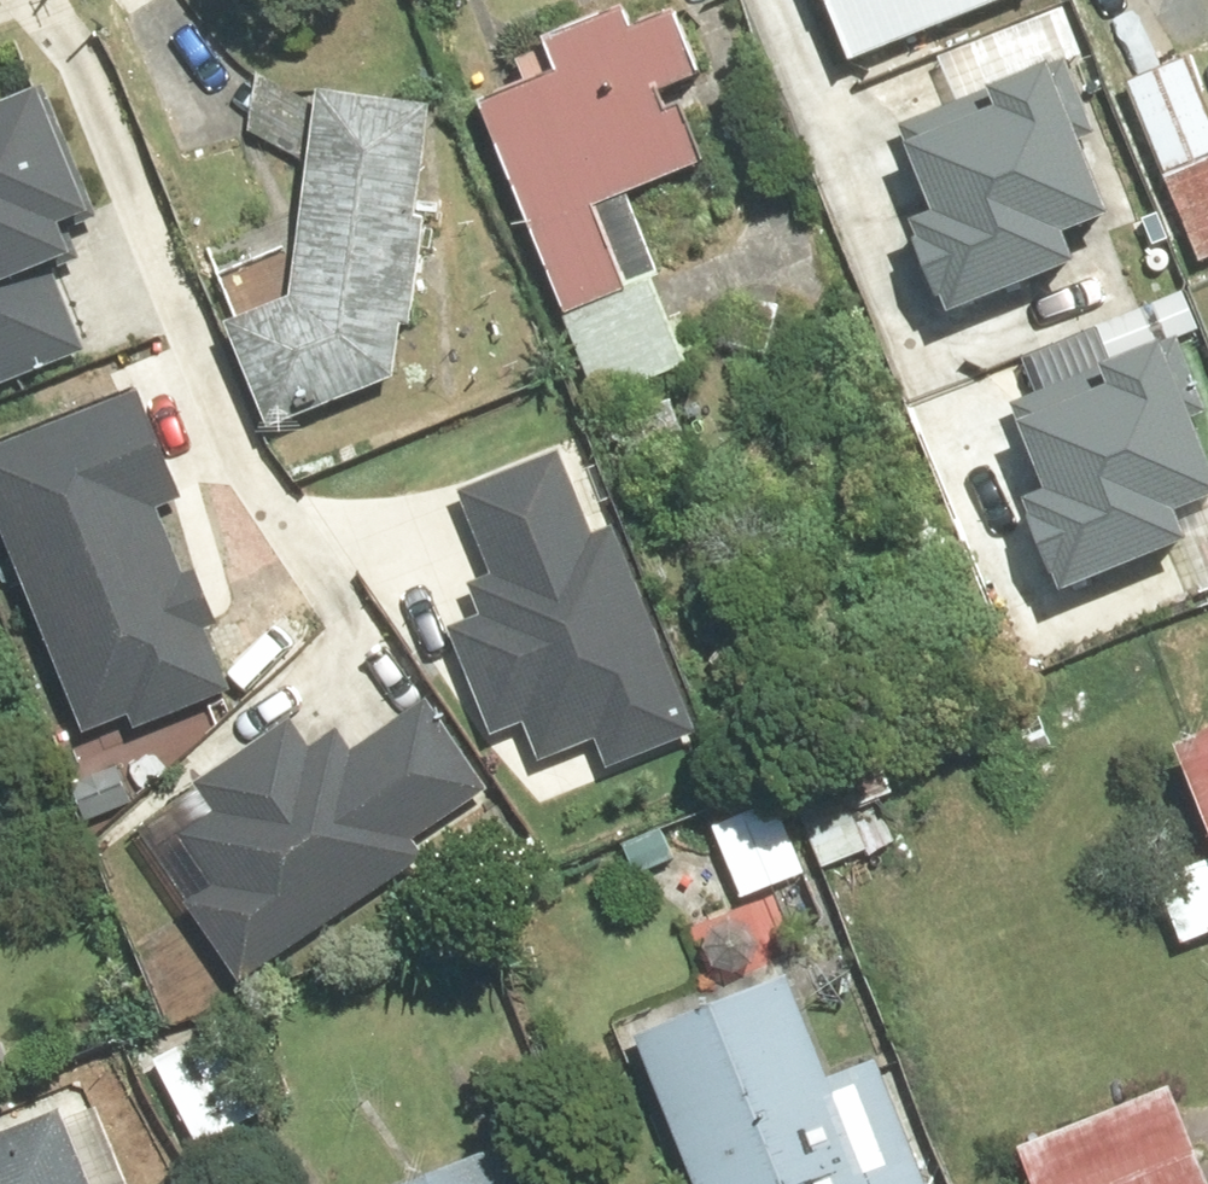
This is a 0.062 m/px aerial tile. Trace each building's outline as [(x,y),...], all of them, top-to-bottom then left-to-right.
[(851,64),(1021,0),(827,0),(851,64)] [(560,72),(482,103),(599,403),(695,366),(628,195),(707,164),(684,104),(668,110),(661,91),(701,75),(677,12),(634,29),(626,11),(548,41),(560,72)] [(936,210),(915,219),(950,304),(1078,251),(1066,224),(1116,204),(1053,54),(898,119),(936,210)] [(1137,87),(1207,259),(1207,72),(1203,60),(1137,87)] [(0,103),(0,383),(88,348),(53,262),(74,254),(63,227),(96,213),(44,86),(0,103)] [(318,92),(294,296),(226,324),(270,431),(394,381),(404,322),(410,323),(435,106),(318,92)] [(1025,494),(1060,579),(1187,526),(1176,500),(1207,486),(1207,437),(1163,329),(1008,394),(1046,486),(1025,494)] [(0,448),(0,525),(85,737),(130,718),(137,735),(237,695),(211,632),(219,628),(196,569),(187,572),(162,510),(185,501),(141,392),(0,448)] [(565,455),(460,492),(490,576),(472,582),(484,614),(447,627),(489,741),(526,728),(538,761),(596,740),(607,770),(696,738),(619,527),(595,536),(565,455)] [(210,887),(187,903),(241,981),(422,858),(412,843),(490,790),(429,701),(351,754),(336,732),(312,749),(294,722),(198,788),(216,815),(178,840),(210,887)] [(1175,746),(1207,827),(1207,733),(1175,746)] [(874,771),(806,800),(836,870),(878,851),(891,880),(916,868),(874,771)] [(786,793),(720,822),(752,896),(819,868),(786,793)] [(638,1037),(697,1183),(926,1183),(877,1062),(830,1080),(788,977),(638,1037)] [(1035,1150),(1048,1183),(1207,1183),(1207,1138),(1189,1090),(1035,1150)] [(55,1110),(0,1133),(0,1183),(86,1183),(55,1110)] [(415,1183),(522,1183),(508,1148),(415,1183)]
